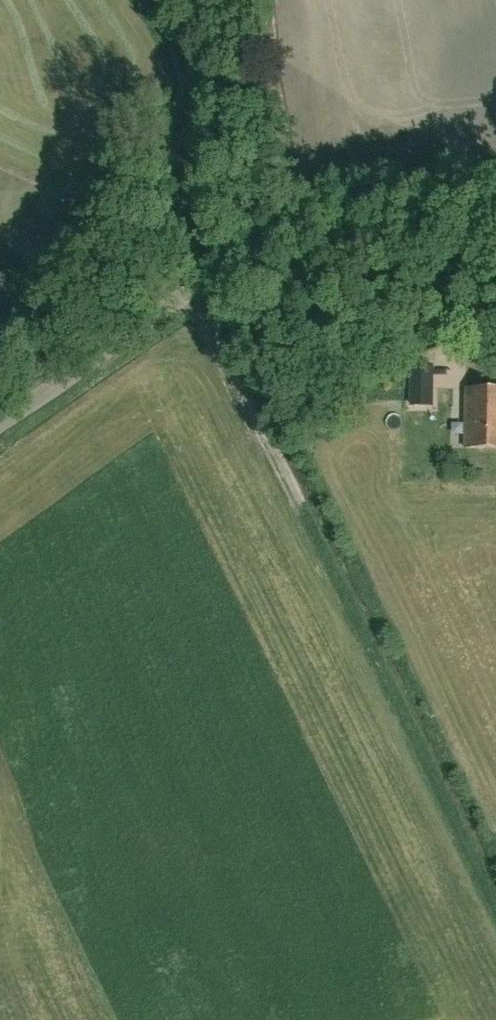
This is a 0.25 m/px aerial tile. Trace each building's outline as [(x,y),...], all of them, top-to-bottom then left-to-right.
[(16,332),(0,325),(0,326),(0,339),(11,344),(16,332)] [(465,388),(465,448),(495,448),(495,389),(465,388)]
